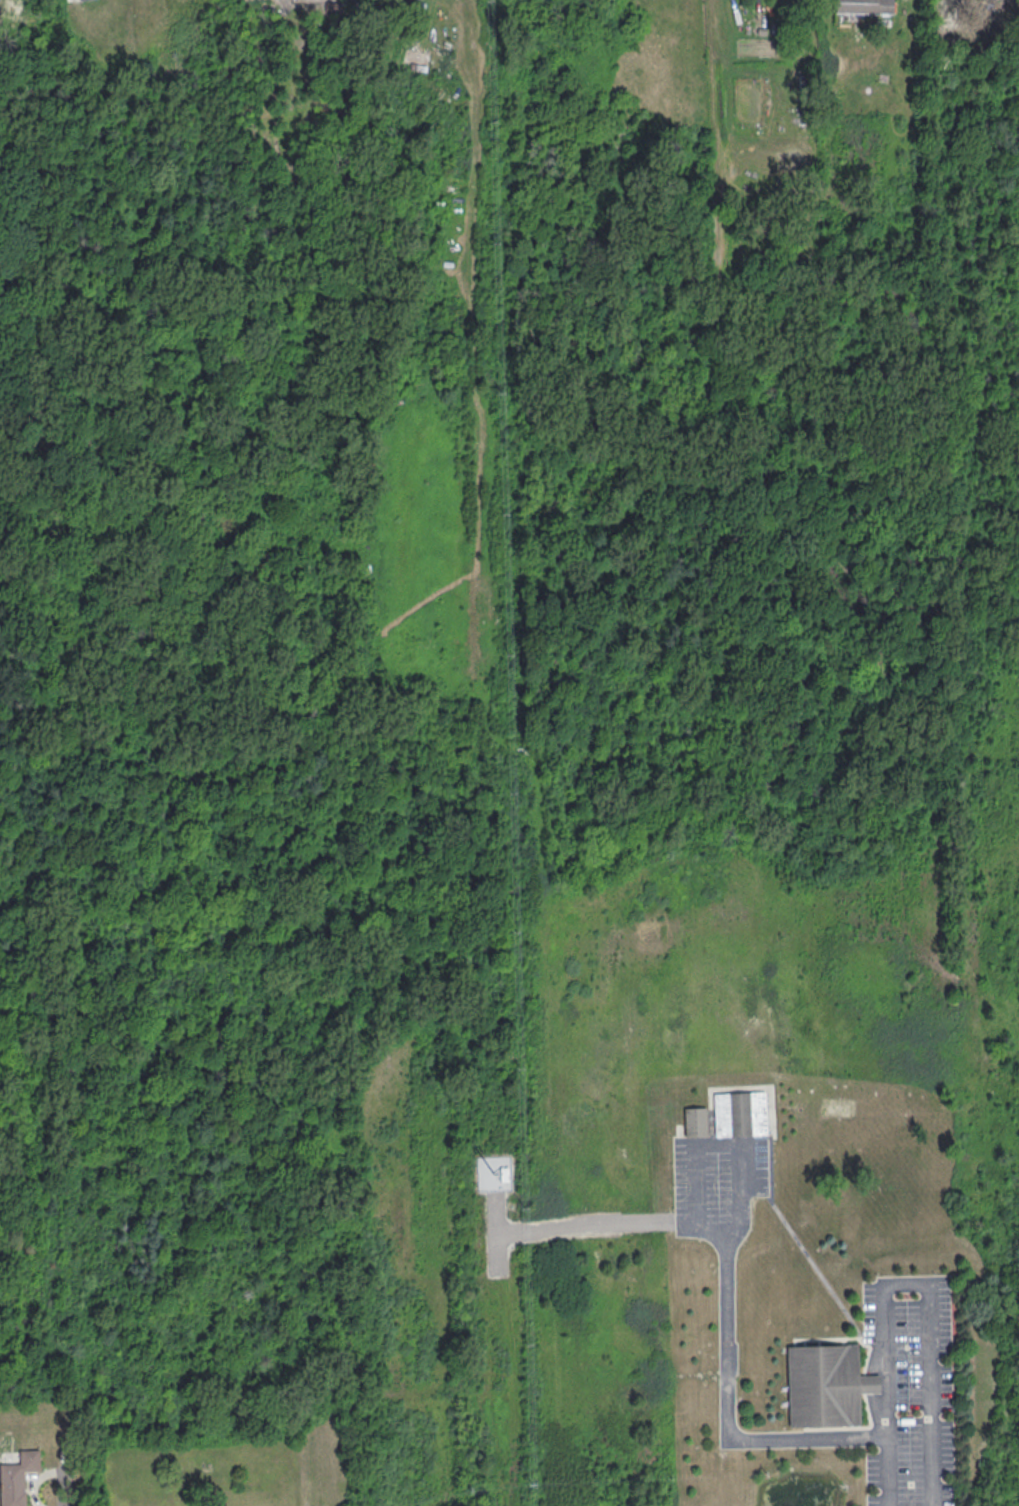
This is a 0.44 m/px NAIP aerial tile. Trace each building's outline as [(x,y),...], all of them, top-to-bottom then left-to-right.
[(834,13),(835,0),(893,0),(892,14),(834,13)] [(713,1093),(765,1090),(767,1134),(715,1136),(713,1093)] [(684,1108),(706,1107),(707,1136),(685,1137),(684,1108)] [(500,1166),(508,1166),(508,1181),(500,1181),(500,1166)] [(786,1346),(856,1344),(858,1375),(864,1375),(879,1374),(879,1392),(865,1393),(860,1393),(861,1425),(789,1427),(786,1346)] [(25,1491),(26,1505),(0,1505),(0,1463),(20,1463),(19,1450),(39,1449),(40,1470),(23,1471),(24,1491),(25,1491)]
